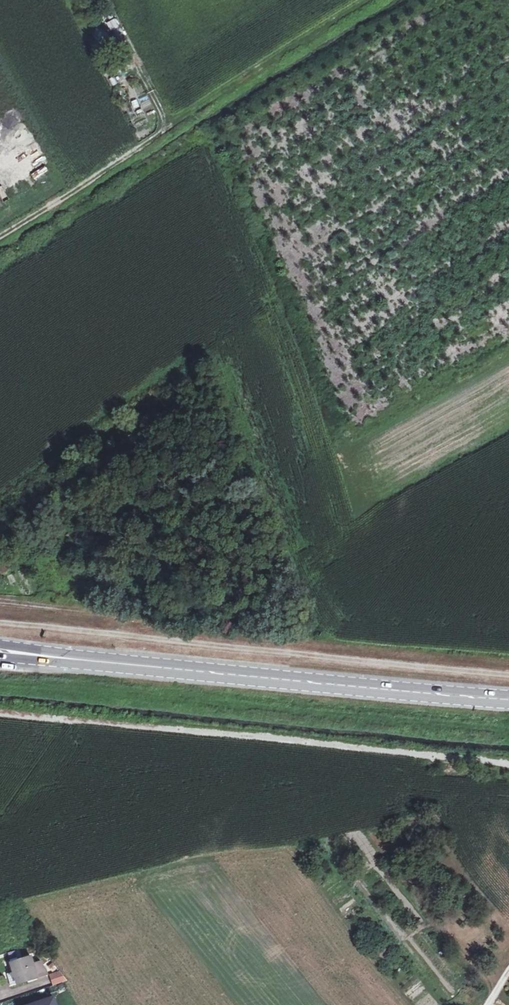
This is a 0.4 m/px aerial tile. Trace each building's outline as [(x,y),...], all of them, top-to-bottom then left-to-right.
[(14,971),(17,983),(47,975),(46,970),(37,962),(33,963),(31,958),(12,964),(14,971)] [(11,985),(17,983),(14,971),(7,974),(11,985)] [(60,972),(49,976),(52,986),(67,981),(60,972)] [(31,1004),(57,1004),(55,997),(31,1004)]
